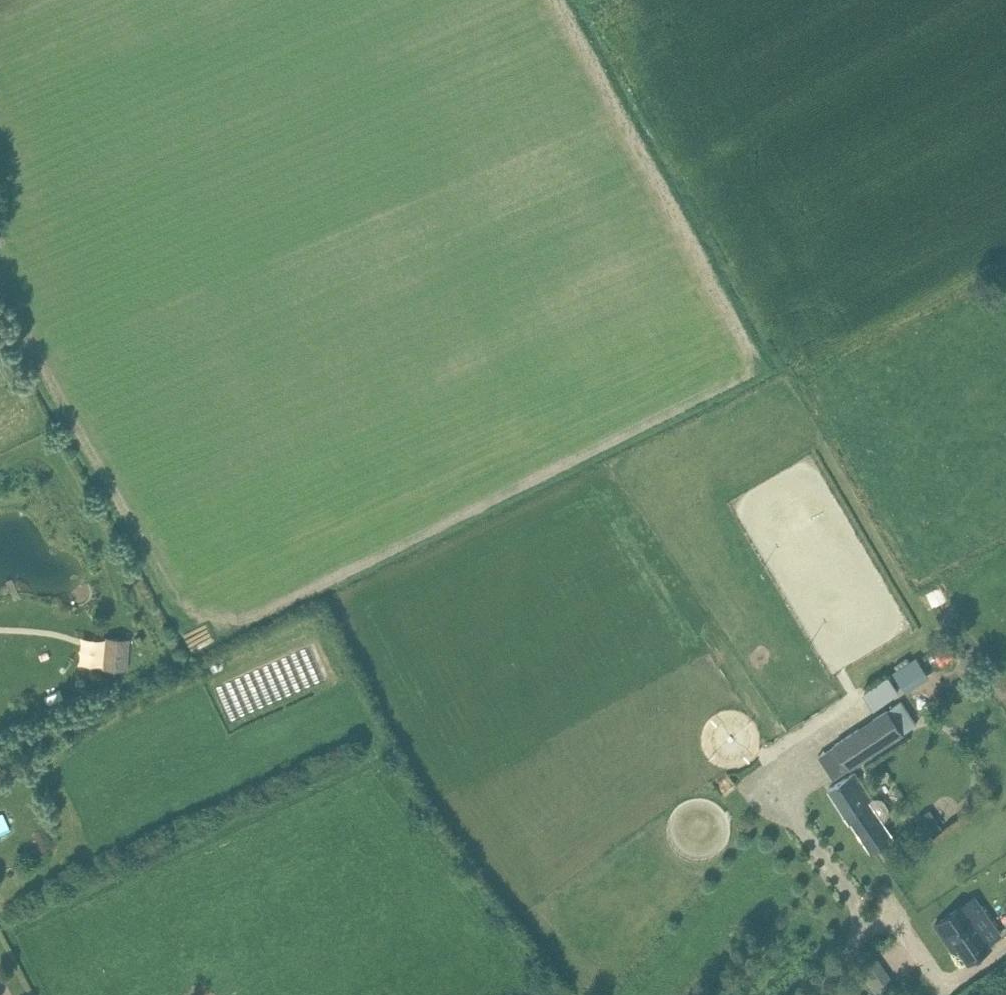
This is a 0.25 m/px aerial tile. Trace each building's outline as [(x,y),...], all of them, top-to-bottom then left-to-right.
[(95,667),(117,653),(106,636),(84,650),(95,667)] [(897,669),(909,689),(933,674),(921,655),(897,669)] [(893,674),(869,689),(879,707),(904,691),(893,674)] [(904,733),(899,726),(888,708),(818,754),(834,778),(904,733)] [(871,849),(888,838),(892,835),(883,821),(888,817),(890,812),(889,807),(884,800),(881,797),(877,796),(871,798),(854,771),(829,787),(871,849)] [(9,831),(4,813),(0,814),(0,834),(9,831)] [(963,903),(935,923),(946,938),(951,934),(959,946),(969,961),(991,945),(989,942),(973,919),(984,911),(974,896),(963,904),(963,903)]
